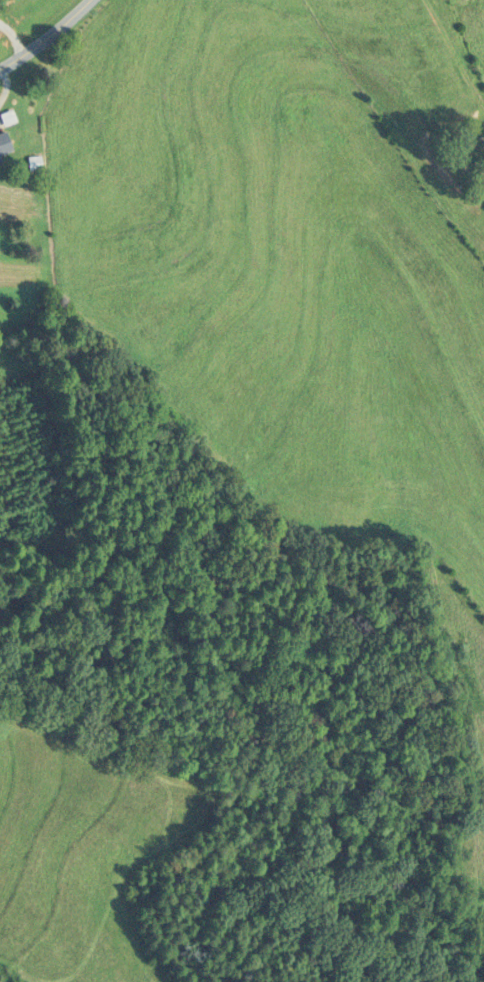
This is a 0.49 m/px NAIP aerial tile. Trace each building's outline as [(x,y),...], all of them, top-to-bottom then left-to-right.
[(4,124),(15,120),(10,109),(0,114),(0,115),(4,124)] [(12,147),(0,128),(0,154),(12,147)] [(28,170),(40,168),(38,155),(26,157),(28,170)]
